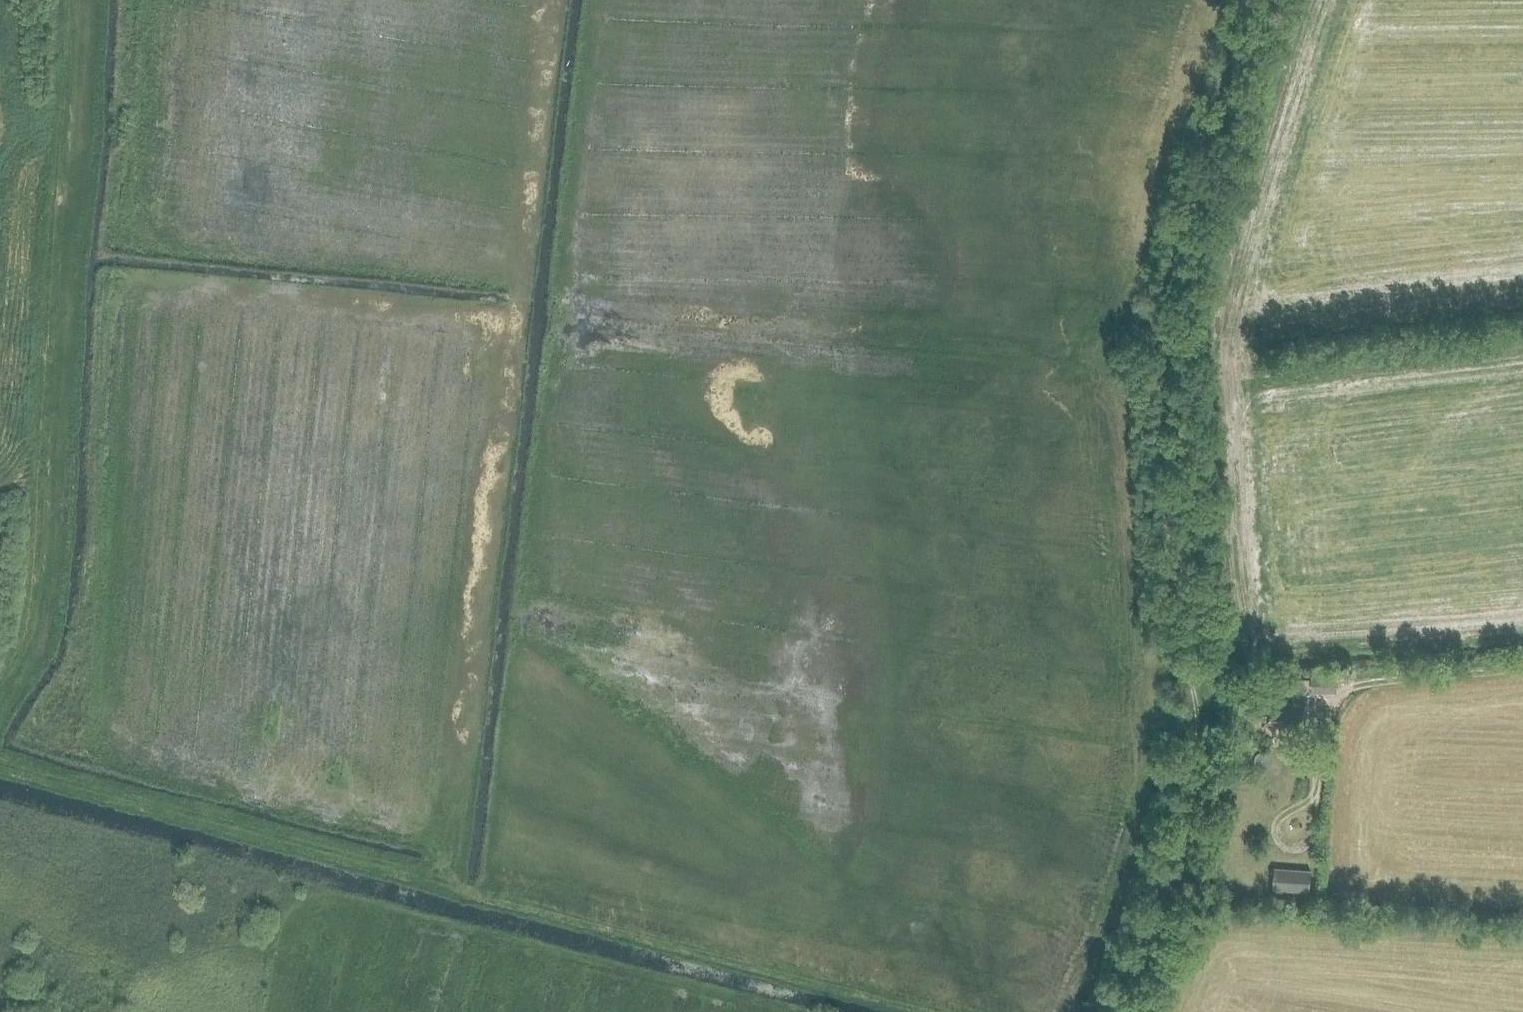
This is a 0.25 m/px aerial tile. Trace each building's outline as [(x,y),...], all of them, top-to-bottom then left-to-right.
[(1278,689),(1278,679),(1266,679),(1266,689),(1278,689)] [(1311,870),(1274,867),(1272,889),(1310,892),(1311,870)]
